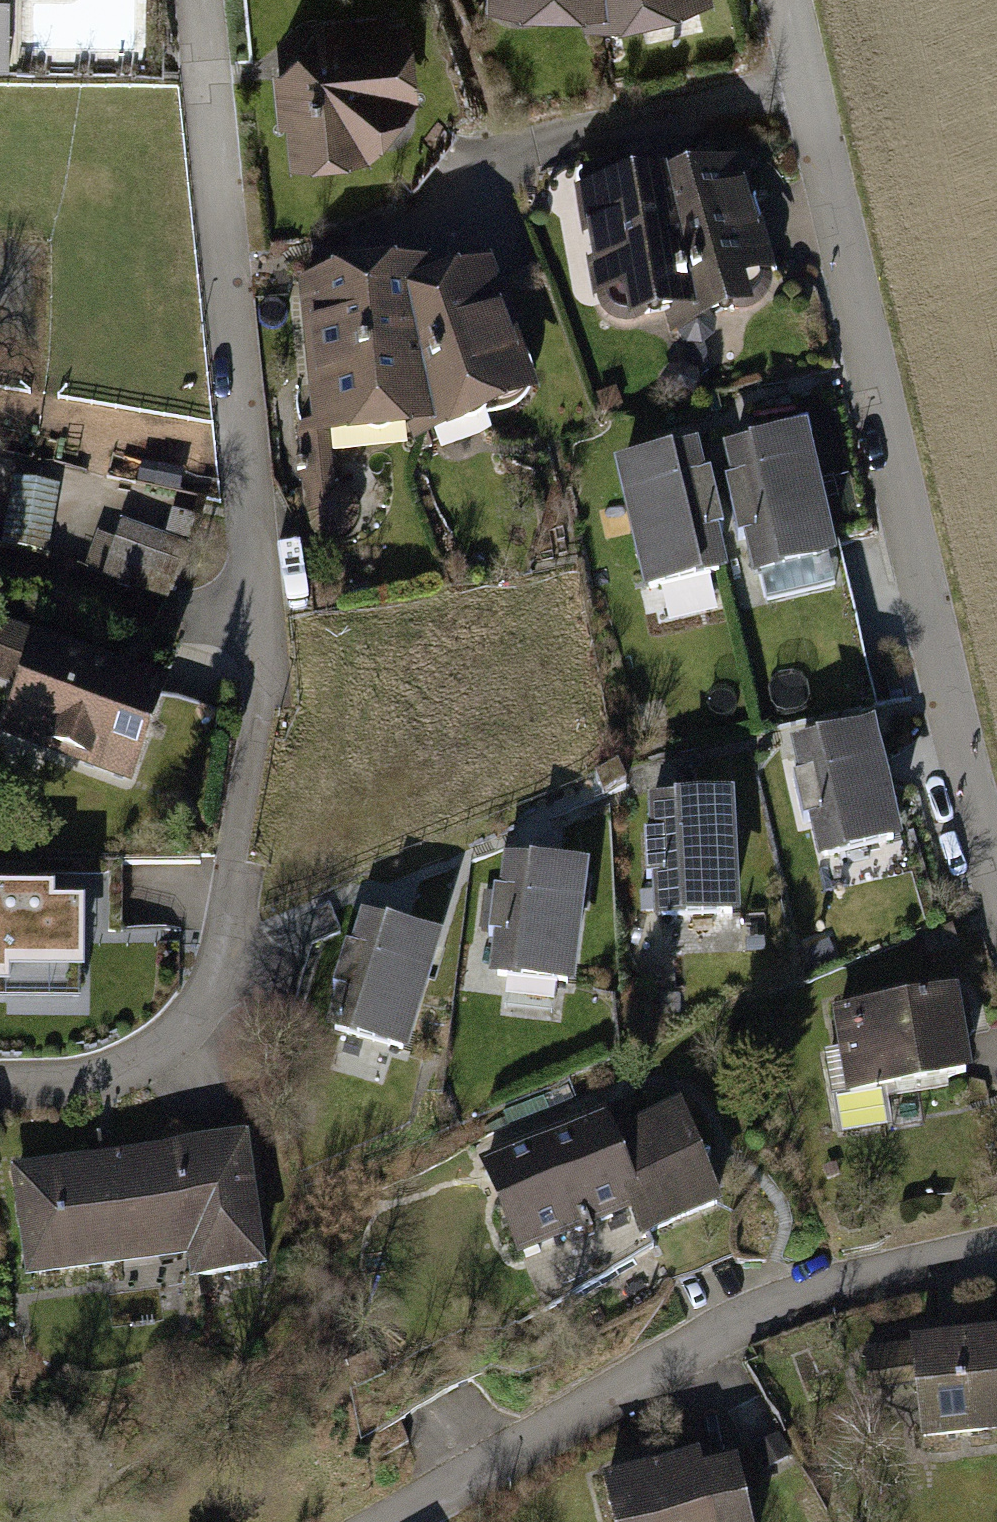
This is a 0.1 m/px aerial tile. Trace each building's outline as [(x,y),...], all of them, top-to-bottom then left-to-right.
[(611,16),(609,0),(486,0),(486,16),(611,16)] [(611,16),(614,30),(716,7),(714,0),(609,0),(611,16)] [(284,127),(287,172),(367,165),(421,104),(413,23),(387,26),(386,17),(315,25),(316,34),(281,73),(271,74),(275,128),(284,127)] [(744,168),(668,189),(699,327),(703,336),(756,321),(769,308),(775,291),(777,276),(744,168)] [(633,337),(699,327),(668,189),(583,202),(596,307),(627,305),(633,337)] [(491,275),(434,293),(408,302),(439,434),(441,442),(539,407),(491,275)] [(424,435),(439,434),(408,302),(434,293),(432,279),(297,289),(310,428),(311,442),(330,441),(424,435)] [(335,490),(330,441),(311,442),(310,428),(296,430),(301,520),(308,531),(318,542),(330,544),(346,539),(353,530),(361,514),(359,504),(349,496),(335,490)] [(832,538),(809,440),(724,460),(732,491),(724,493),(737,549),(745,547),(755,590),(840,570),(832,538)] [(700,454),(616,473),(647,607),(732,587),(700,454)] [(11,479),(0,534),(0,547),(47,556),(60,489),(11,479)] [(164,538),(121,524),(115,542),(91,535),(78,575),(170,604),(197,520),(173,512),(164,538)] [(3,621),(0,629),(0,683),(22,690),(6,739),(148,787),(184,682),(3,621)] [(874,736),(791,755),(798,786),(791,787),(804,841),(811,839),(818,869),(901,850),(874,736)] [(735,808),(650,812),(652,843),(644,844),(647,892),(654,892),(656,929),(741,925),(735,808)] [(590,880),(505,871),(502,902),(493,901),(488,947),(497,948),(492,988),(577,997),(590,880)] [(7,999),(7,988),(82,988),(82,919),(52,919),(52,901),(0,901),(0,999),(7,999)] [(442,951),(361,925),(351,955),(346,953),(331,999),(336,1001),(325,1036),(405,1063),(442,951)] [(961,1001),(835,1021),(840,1056),(825,1059),(838,1140),(923,1127),(920,1105),(953,1100),(951,1089),(974,1085),(961,1001)] [(618,1112),(475,1171),(514,1266),(629,1219),(641,1249),(723,1216),(680,1110),(626,1132),(618,1112)] [(251,1143),(5,1174),(20,1286),(192,1264),(195,1294),(269,1285),(251,1143)] [(996,1435),(996,1337),(868,1351),(873,1399),(927,1393),(933,1442),(996,1435)] [(610,1480),(619,1521),(762,1521),(751,1472),(715,1480),(710,1459),(610,1480)]
